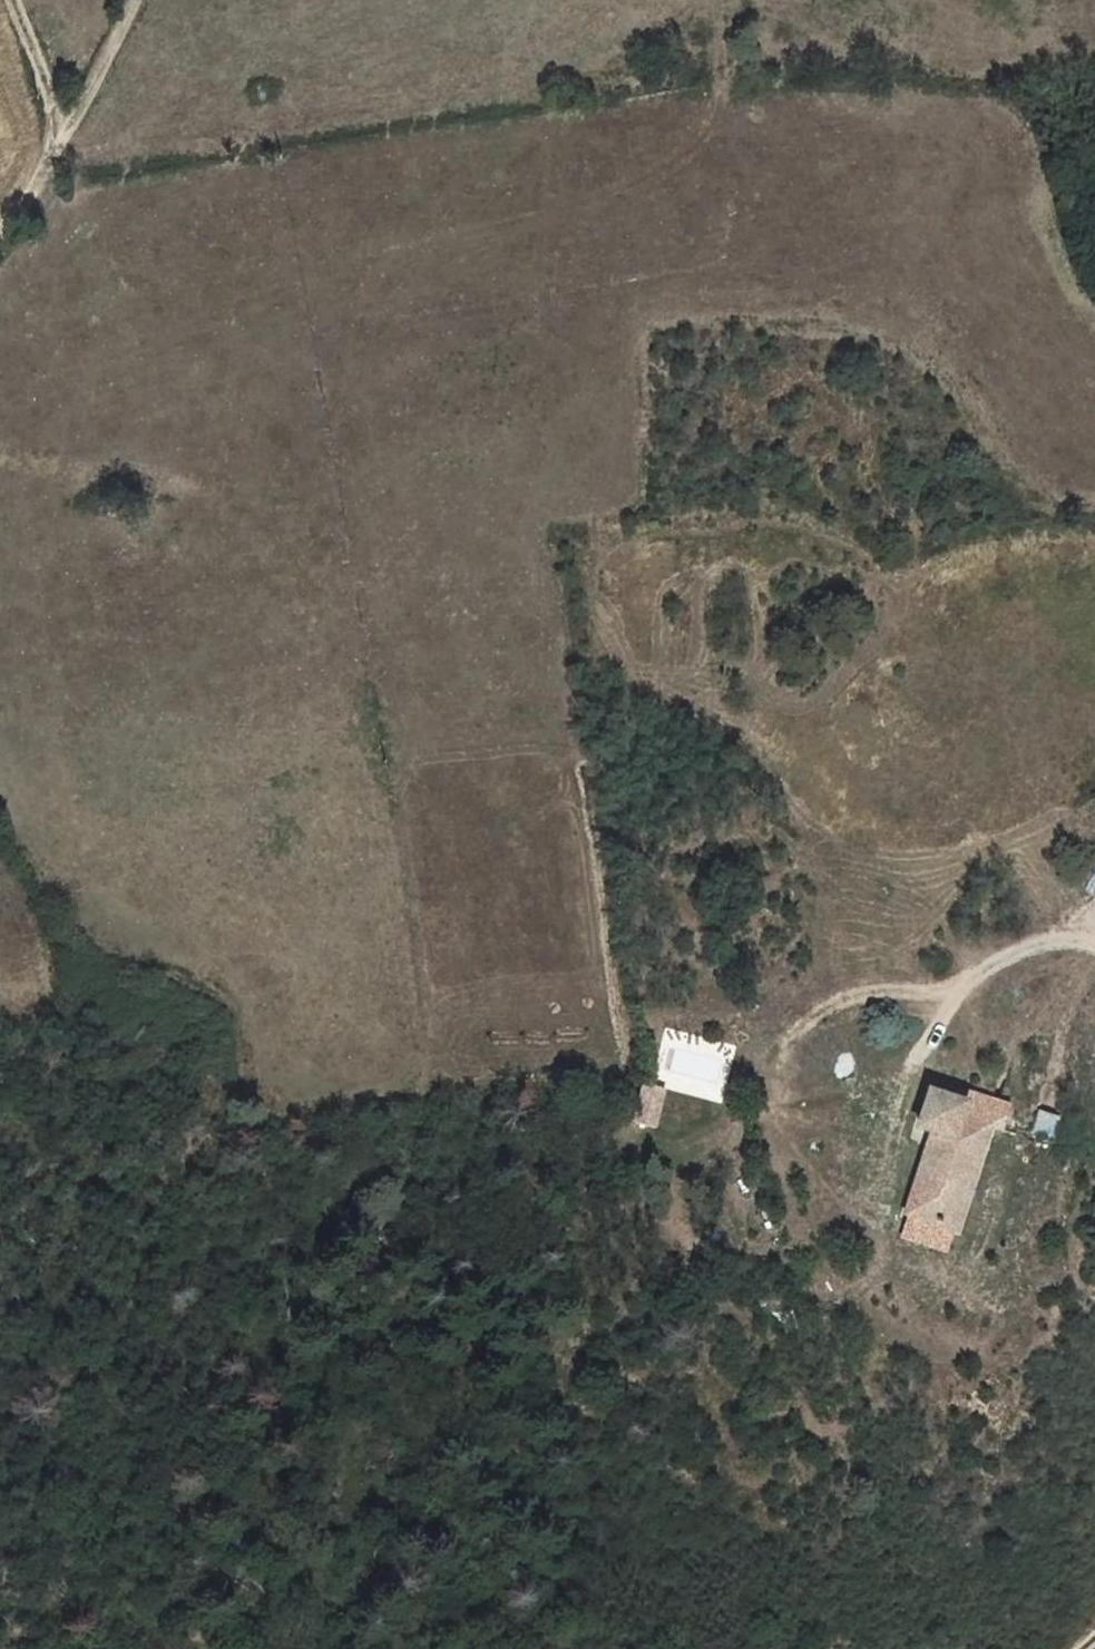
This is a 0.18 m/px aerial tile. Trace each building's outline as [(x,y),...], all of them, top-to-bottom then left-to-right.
[(951,1221),(994,1129),(972,1117),(978,1102),(946,1088),(929,1122),(935,1126),(898,1199),(951,1221)]
